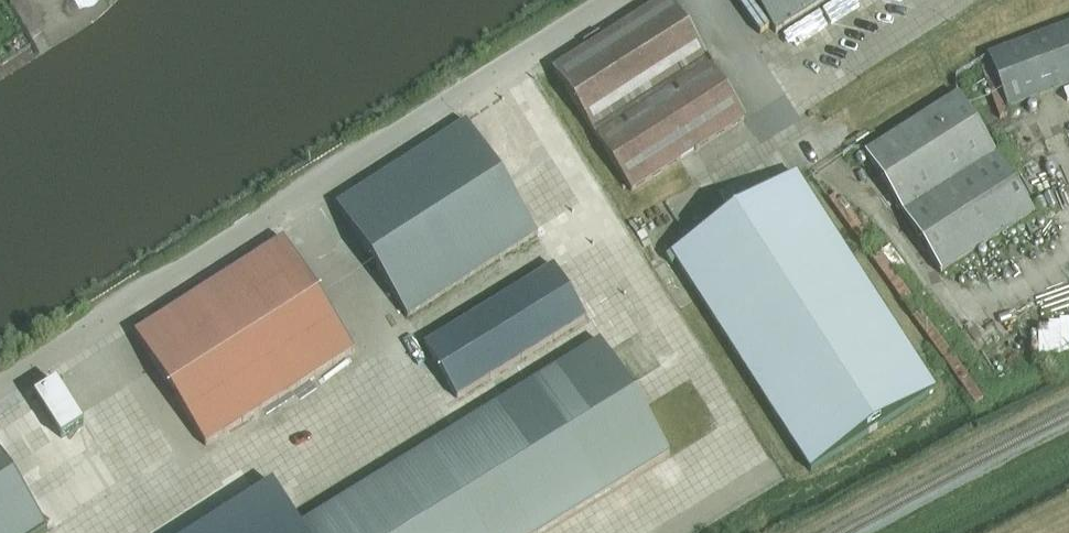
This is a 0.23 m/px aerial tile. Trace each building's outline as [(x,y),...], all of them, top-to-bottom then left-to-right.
[(669,0),(662,0),(553,69),(631,192),(745,119),(669,0)] [(776,34),(829,0),(755,0),(776,34)] [(988,56),(1008,109),(1068,86),(1068,25),(988,56)] [(865,154),(942,274),(1034,215),(958,95),(865,154)] [(466,121),(336,205),(407,317),(538,233),(466,121)] [(554,160),(514,186),(536,221),(577,195),(554,160)] [(936,391),(796,174),(671,254),(742,364),(811,472),(936,391)] [(584,209),(239,429),(298,521),(643,301),(584,209)] [(134,334),(205,446),(355,351),(283,239),(134,334)] [(300,526),(304,532),(540,532),(670,453),(600,341),(462,427),(421,452),(300,526)] [(57,383),(34,398),(61,440),(83,426),(57,383)] [(44,531),(0,463),(0,532),(41,532),(44,531)]
